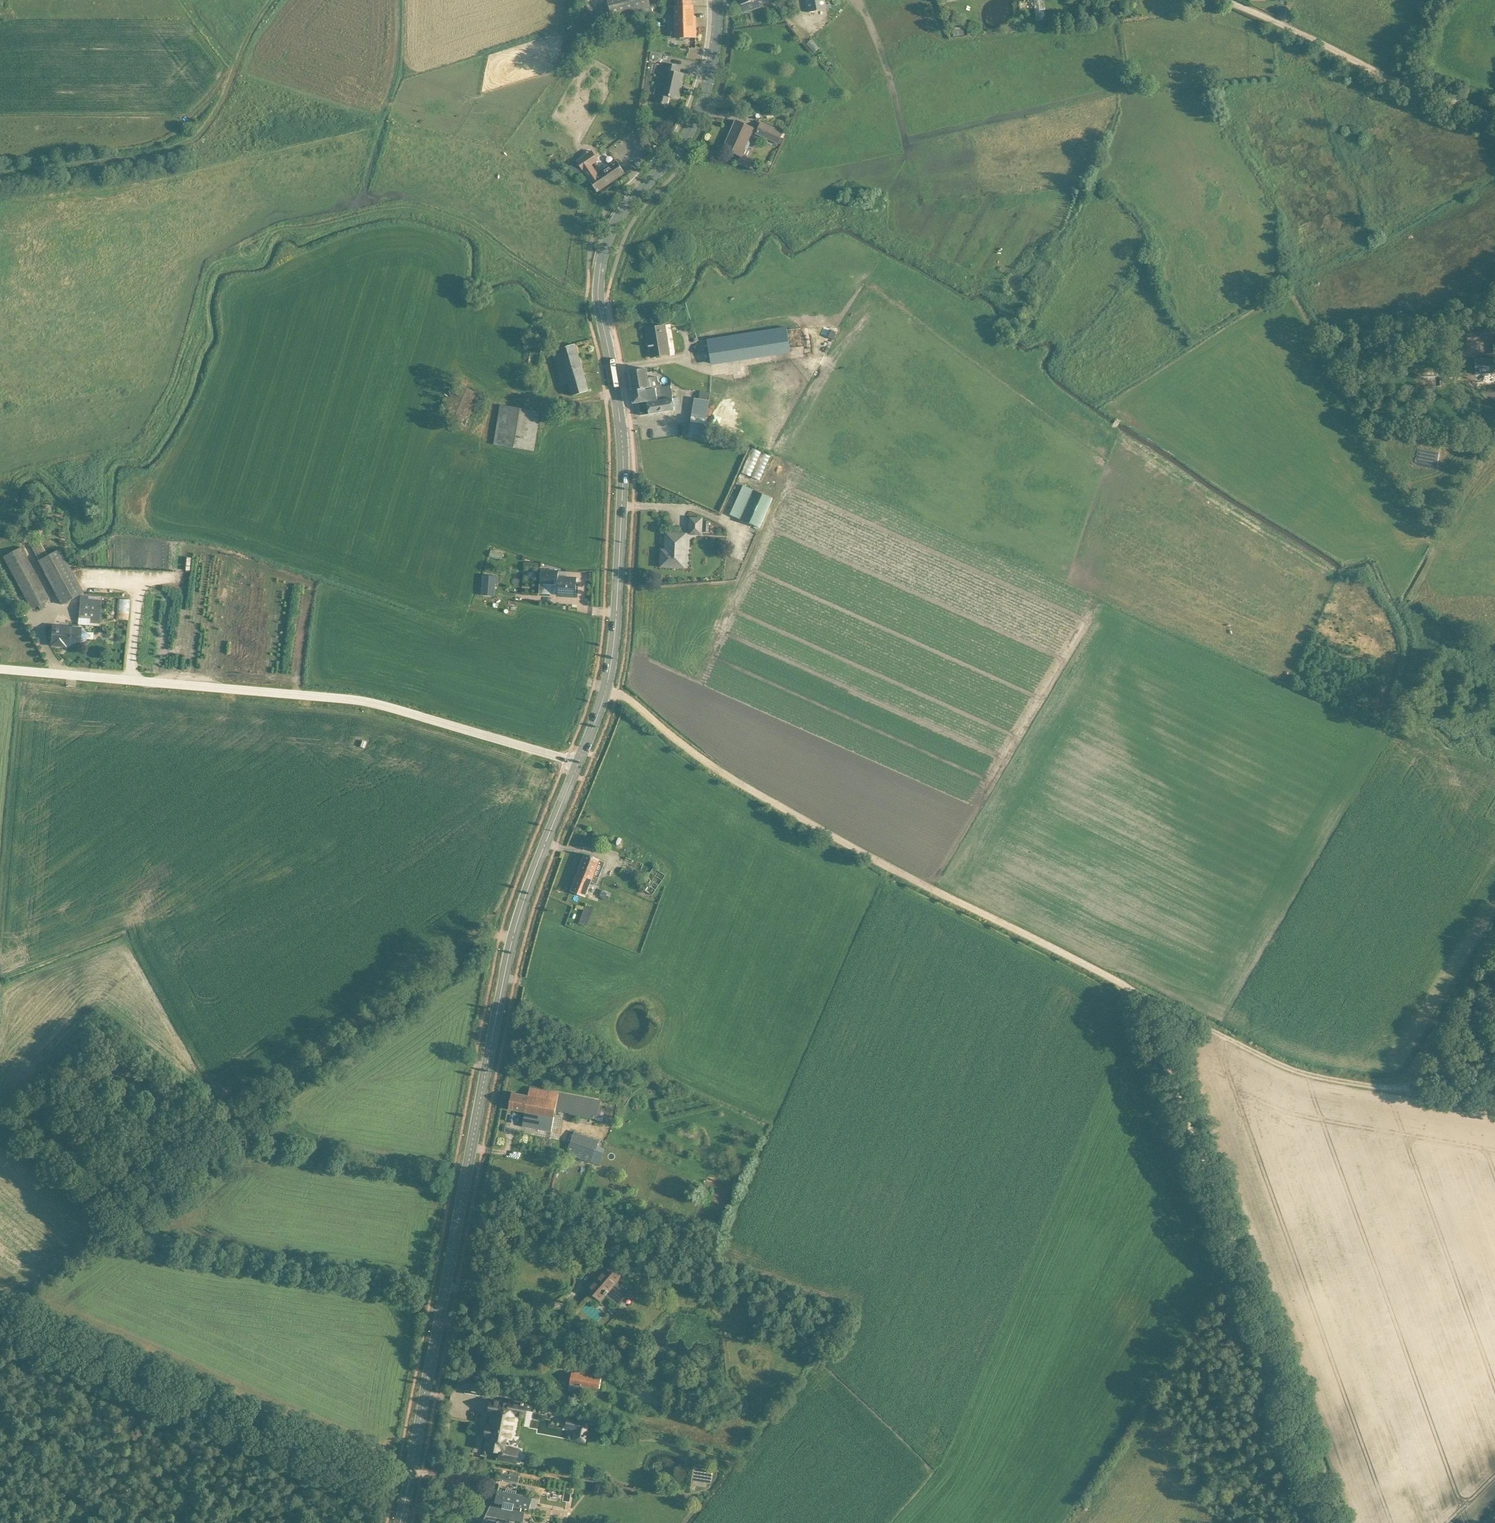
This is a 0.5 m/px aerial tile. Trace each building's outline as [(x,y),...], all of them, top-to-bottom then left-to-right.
[(753,9),(759,7),(757,0),(740,0),(744,12),(753,9)] [(827,8),(825,0),(806,0),(808,12),(827,8)] [(1029,18),(1038,18),(1038,0),(1029,0),(1029,18)] [(692,6),(675,6),(674,6),(675,38),(696,37),(696,27),(693,27),(693,6),(692,6)] [(955,21),(960,15),(955,11),(950,17),(955,21)] [(962,27),(953,28),(954,35),(963,34),(962,27)] [(805,38),(801,42),(809,50),(813,47),(805,38)] [(644,60),(657,60),(658,51),(644,51),(644,60)] [(662,71),(666,72),(660,94),(659,94),(657,102),(668,104),(670,96),(679,98),(681,87),(680,87),(683,74),(678,73),(680,67),(670,65),(664,63),(662,71)] [(757,106),(748,109),(751,118),(759,115),(757,106)] [(766,115),(763,106),(758,107),(762,117),(766,115)] [(753,128),(745,125),(736,121),(731,133),(732,133),(725,149),(741,156),(753,128)] [(783,131),(762,122),(758,133),(779,142),(783,131)] [(617,161),(608,167),(598,174),(592,166),(599,161),(592,151),(577,161),(598,191),(624,173),(617,161)] [(744,168),(748,160),(735,154),(731,163),(744,168)] [(649,358),(669,355),(665,324),(645,327),(649,358)] [(790,353),(786,325),(702,338),(706,366),(790,353)] [(568,396),(589,390),(575,343),(554,349),(568,396)] [(1493,359),(1475,360),(1476,374),(1494,372),(1493,359)] [(646,413),(681,408),(680,395),(672,396),(670,386),(663,387),(661,375),(647,377),(646,367),(626,370),(631,403),(644,401),(646,413)] [(704,434),(709,398),(695,396),(690,432),(704,434)] [(533,452),(543,409),(508,401),(498,443),(533,452)] [(569,422),(577,424),(580,415),(571,413),(569,422)] [(477,436),(480,423),(473,421),(470,434),(477,436)] [(576,429),(575,445),(587,446),(588,430),(576,429)] [(749,482),(736,509),(758,519),(771,492),(749,482)] [(657,567),(684,568),(686,533),(664,532),(663,549),(658,549),(657,567)] [(16,545),(0,553),(0,558),(26,608),(44,598),(16,545)] [(58,546),(34,556),(54,602),(78,592),(58,546)] [(484,550),(484,558),(497,559),(497,551),(484,550)] [(536,594),(573,596),(574,577),(558,577),(558,570),(537,569),(536,594)] [(479,591),(487,593),(492,574),(485,572),(479,591)] [(77,595),(76,610),(100,611),(101,597),(77,595)] [(47,646),(79,648),(80,627),(48,625),(47,646)] [(604,861),(583,853),(568,891),(582,897),(588,882),(595,884),(604,861)] [(636,883),(643,867),(621,858),(615,874),(636,883)] [(647,897),(663,878),(651,868),(635,887),(647,897)] [(601,898),(603,893),(597,890),(595,895),(601,898)] [(587,925),(596,907),(587,903),(579,921),(587,925)] [(596,1121),(600,1100),(529,1086),(527,1096),(510,1093),(507,1111),(554,1120),(555,1113),(596,1121)] [(578,1129),(567,1154),(579,1160),(582,1152),(591,1156),(599,1138),(578,1129)] [(597,1302),(627,1272),(614,1260),(585,1290),(597,1302)] [(568,1383),(597,1389),(602,1369),(572,1363),(568,1383)] [(457,1394),(473,1397),(475,1384),(459,1382),(457,1394)] [(480,1455),(516,1462),(520,1446),(509,1444),(514,1417),(523,1418),(527,1401),(508,1397),(507,1401),(488,1397),(480,1436),(484,1437),(480,1455)] [(567,1441),(579,1442),(582,1422),(560,1419),(559,1429),(569,1430),(567,1441)] [(488,1522),(522,1522),(526,1507),(529,1508),(533,1494),(496,1486),(492,1503),(486,1502),(482,1522),(488,1522)]
